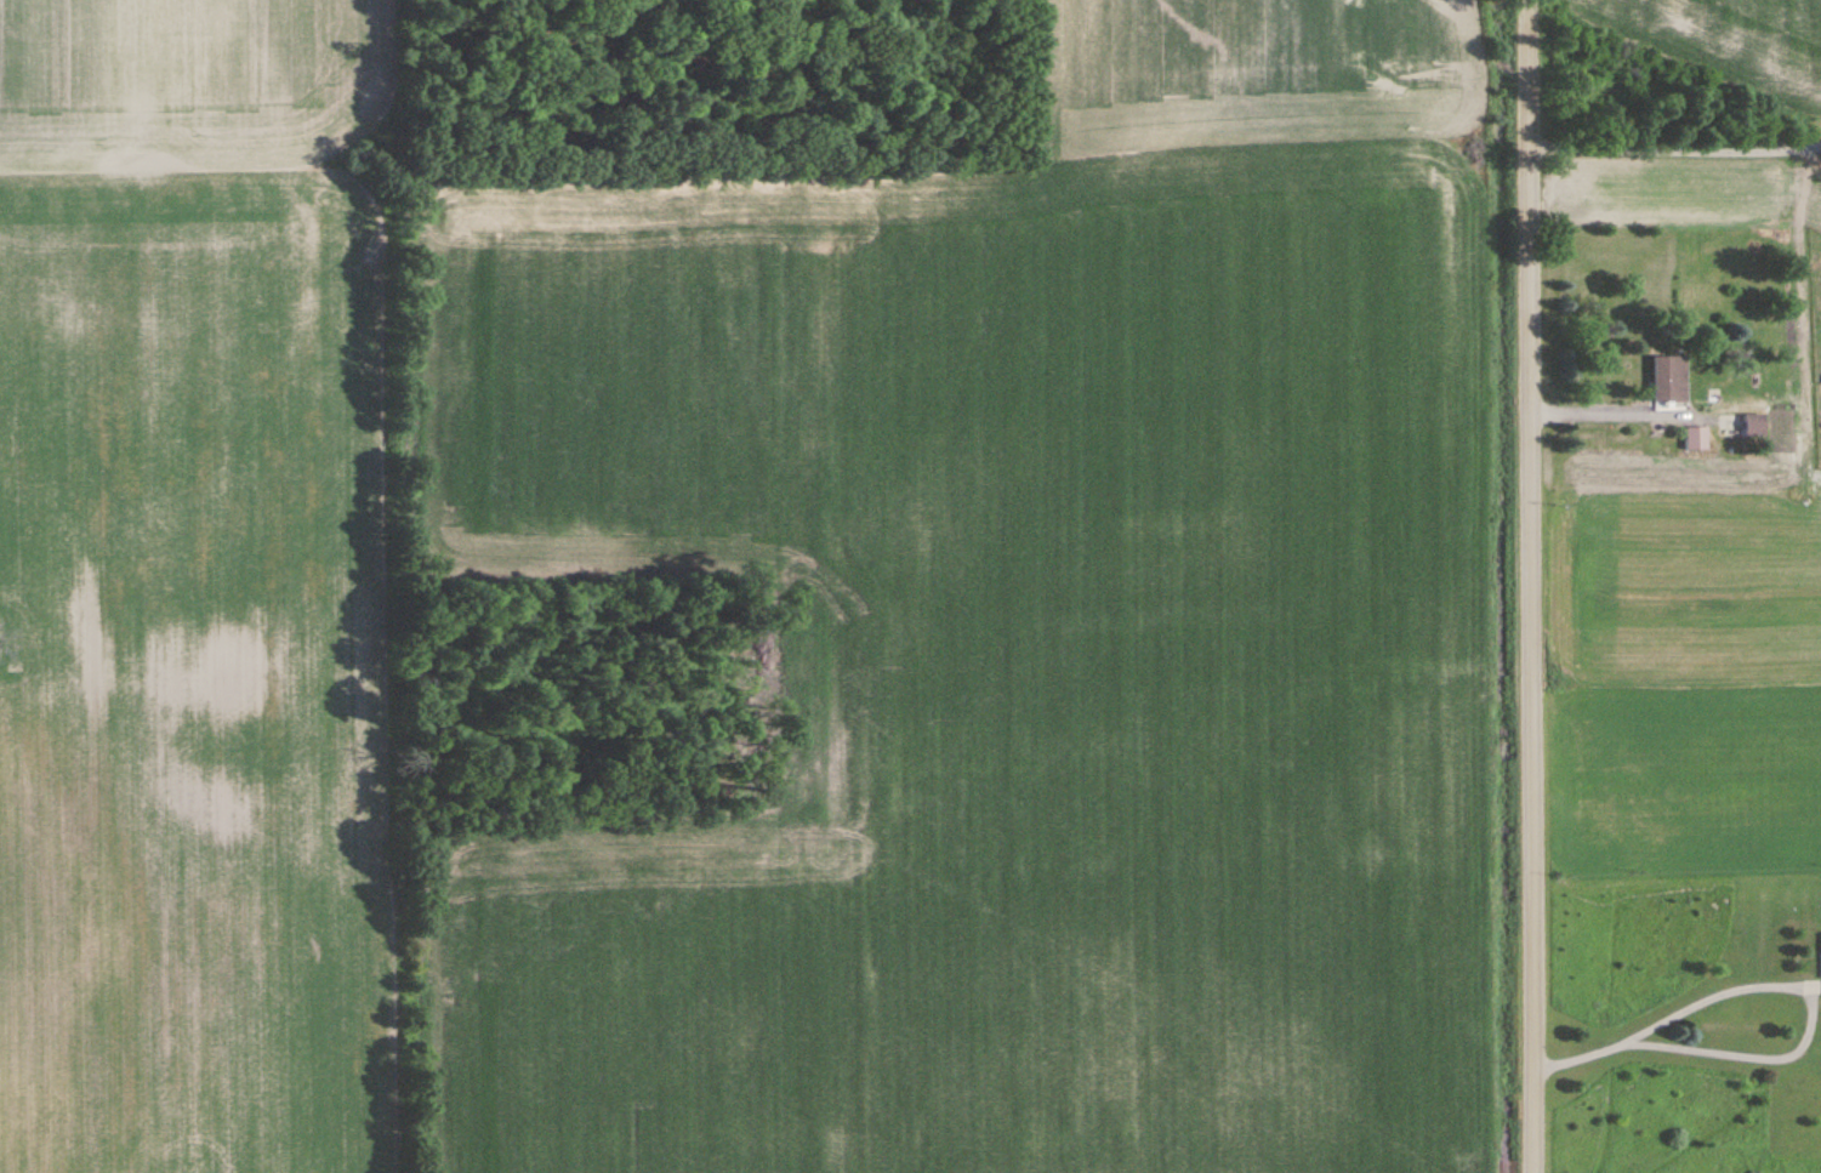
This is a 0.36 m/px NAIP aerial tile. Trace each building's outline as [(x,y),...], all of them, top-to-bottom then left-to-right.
[(1654,403),(1687,403),(1687,357),(1654,357),(1654,403)] [(1765,438),(1765,415),(1745,415),(1745,438),(1765,438)]
